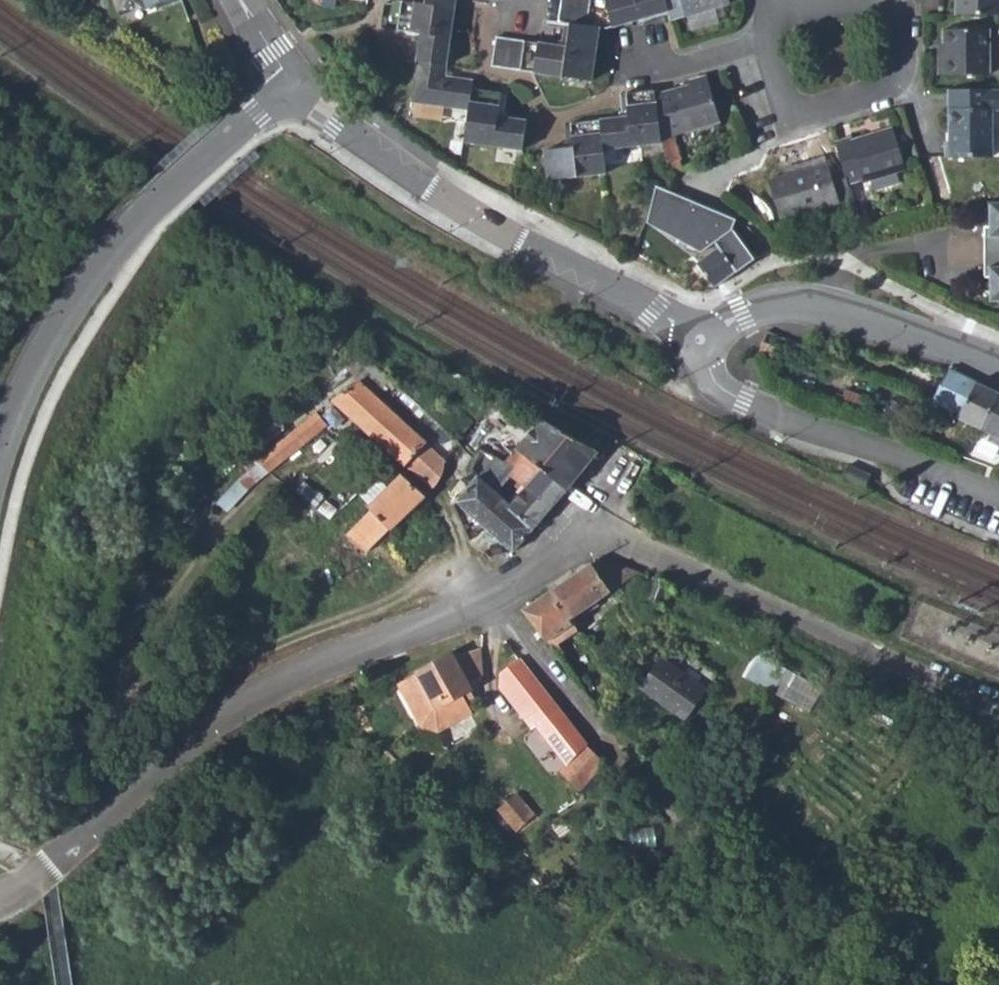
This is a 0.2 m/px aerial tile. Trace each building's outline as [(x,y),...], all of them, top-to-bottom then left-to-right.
[(146,8),(156,5),(157,7),(178,0),(134,0),(146,8)] [(452,0),(423,0),(422,5),(399,2),(394,30),(417,35),(408,102),(465,111),(460,142),(519,151),(523,121),(495,115),(498,93),(469,88),(470,80),(441,75),(450,14),(452,0)] [(665,12),(662,0),(559,0),(556,22),(567,23),(564,48),(493,38),(489,68),(588,81),(592,56),(596,28),(604,29),(665,12)] [(665,12),(667,20),(726,3),(725,0),(662,0),(665,12)] [(953,16),(996,15),(996,0),(953,0),(953,16)] [(939,32),(939,47),(939,60),(933,61),(933,77),(986,78),(985,32),(939,32)] [(690,88),(653,97),(659,144),(665,165),(679,161),(672,135),(718,122),(706,78),(688,82),(690,88)] [(601,151),(659,144),(653,97),(652,90),(623,95),(624,117),(567,125),(569,148),(542,152),(544,181),(603,175),(601,151)] [(945,91),(944,145),(941,144),(941,161),(988,160),(988,112),(998,112),(998,92),(989,92),(945,91)] [(848,139),(833,144),(843,173),(846,184),(862,178),(863,182),(902,168),(888,129),(850,142),(848,139)] [(822,160),(807,166),(808,171),(783,180),(766,186),(780,225),(838,205),(834,194),(828,178),(822,160)] [(665,165),(667,174),(682,170),(679,161),(665,165)] [(782,175),(783,180),(808,171),(807,166),(782,175)] [(828,178),(834,194),(848,189),(846,184),(843,173),(828,178)] [(702,250),(733,228),(737,218),(658,186),(649,221),(702,250)] [(986,203),(987,228),(987,238),(982,238),(982,254),(998,253),(998,203),(986,203)] [(702,250),(694,257),(717,286),(756,257),(733,228),(702,250)] [(982,254),(983,269),(988,269),(988,279),(989,304),(998,303),(998,253),(982,254)] [(775,347),(762,344),(763,348),(762,354),(762,359),(774,360),(775,347)] [(958,420),(980,430),(998,393),(950,370),(934,403),(950,410),(960,415),(958,420)] [(332,401),(429,488),(439,485),(447,460),(360,381),(332,401)] [(998,439),(998,394),(998,393),(980,430),(998,439)] [(954,423),(950,410),(937,414),(941,426),(954,423)] [(540,418),(504,460),(512,466),(523,454),(565,487),(579,471),(597,450),(556,427),(540,418)] [(257,459),(265,472),(318,430),(309,419),(257,459)] [(448,492),(510,550),(535,522),(511,501),(498,490),(503,481),(508,473),(512,466),(504,460),(481,447),(475,455),(467,471),(474,477),(468,484),(460,478),(448,492)] [(527,479),(511,501),(535,522),(565,487),(523,454),(512,466),(508,473),(515,478),(522,474),(527,479)] [(508,473),(503,481),(498,490),(511,501),(527,479),(522,474),(515,478),(508,473)] [(367,553),(424,495),(400,475),(386,490),(368,509),(345,534),(367,553)] [(353,496),(368,509),(386,490),(373,478),(353,496)] [(615,584),(592,553),(586,558),(609,589),(615,584)] [(570,616),(609,589),(586,558),(548,586),(570,616)] [(646,599),(665,606),(670,584),(652,577),(646,599)] [(544,641),(574,620),(570,616),(548,586),(519,608),(544,641)] [(482,675),(477,651),(457,662),(451,652),(416,671),(417,672),(397,683),(421,726),(438,731),(473,712),(466,700),(461,693),(469,688),(471,687),(469,682),(482,675)] [(500,672),(499,690),(531,728),(558,707),(518,657),(500,672)] [(661,659),(640,689),(684,720),(705,689),(661,659)] [(474,696),(469,688),(461,693),(466,700),(474,696)] [(571,764),(589,746),(558,707),(531,728),(532,728),(534,731),(539,727),(571,764)] [(607,766),(589,746),(571,764),(562,773),(581,792),(607,766)] [(512,833),(533,813),(515,794),(494,812),(512,833)]
